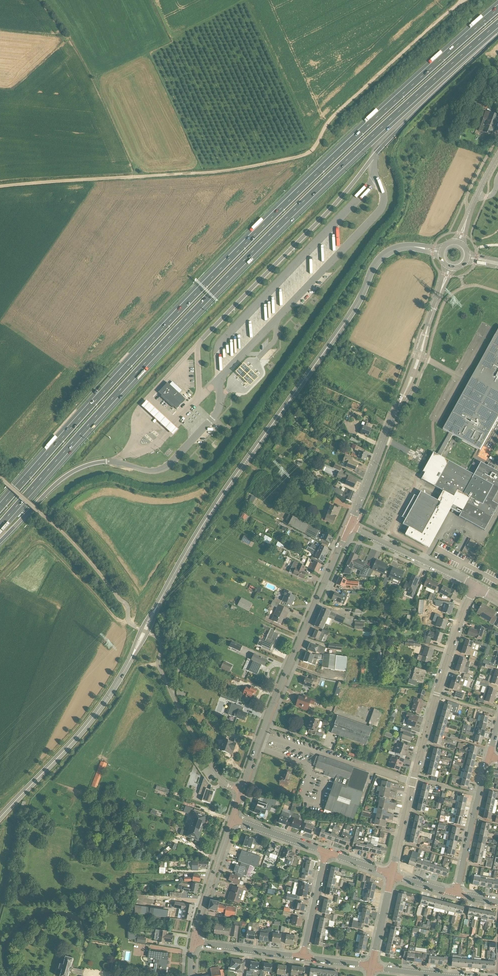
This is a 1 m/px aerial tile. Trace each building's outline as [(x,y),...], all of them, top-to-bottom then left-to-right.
[(479,131),(492,136),(497,118),(497,115),(486,111),(479,131)] [(441,457),(453,435),(480,450),(497,418),(497,329),(472,376),(473,376),(476,378),(473,384),(469,390),(466,388),(443,429),(449,433),(437,455),(441,457)] [(243,362),(236,371),(250,384),(258,376),(243,362)] [(170,385),(168,383),(158,393),(162,396),(161,397),(172,408),(173,406),(177,409),(186,399),(179,394),(182,391),(173,382),(170,385)] [(148,400),(147,399),(142,405),(143,405),(153,415),(160,421),(170,430),(173,434),(178,428),(175,425),(165,416),(158,409),(148,400)] [(368,424),(365,423),(364,427),(361,434),(366,436),(366,435),(369,436),(371,429),(370,429),(371,427),(372,428),(373,425),(368,423),(368,424)] [(363,453),(360,452),(358,456),(357,455),(352,453),(352,454),(350,453),(351,450),(347,448),(345,454),(365,461),(368,455),(363,453)] [(460,512),(461,513),(459,517),(485,531),(497,507),(497,505),(493,502),(497,492),(497,472),(494,470),(495,467),(489,463),(487,466),(481,462),(474,475),(471,474),(441,457),(437,455),(433,453),(428,462),(423,472),(425,473),(421,479),(443,491),(442,494),(441,496),(438,495),(436,500),(421,492),(418,497),(414,495),(402,517),(406,519),(403,525),(409,528),(406,534),(428,546),(450,504),(456,507),(458,508),(457,510),(460,512)] [(352,458),(346,455),(343,462),(348,464),(346,468),(352,470),(352,469),(355,470),(358,464),(351,461),(352,458)] [(352,478),(339,473),(337,477),(347,481),(345,485),(354,488),(357,481),(352,479),(352,478)] [(351,503),(355,493),(346,489),(344,493),(336,488),(333,492),(348,502),(351,503)] [(331,506),(325,520),(333,524),(341,507),(337,505),(336,508),(331,506)] [(288,525),(322,543),(328,547),(330,544),(330,543),(330,544),(332,539),(333,538),(325,534),(289,515),(286,520),(290,523),(288,525)] [(241,541),(250,545),(253,540),(245,535),(241,541)] [(328,547),(322,543),(320,548),(317,547),(317,546),(310,542),(308,545),(309,546),(308,547),(325,556),(328,549),(327,549),(328,547)] [(317,563),(318,561),(322,562),(325,556),(308,547),(307,550),(314,553),(311,561),(314,562),(317,563)] [(364,564),(365,562),(357,559),(358,556),(352,553),(349,561),(346,567),(347,567),(343,574),(351,575),(354,568),(363,572),(361,576),(366,576),(369,568),(370,567),(364,564)] [(294,561),(289,572),(304,579),(306,573),(303,572),(303,570),(304,570),(305,566),(294,561)] [(388,565),(384,563),(383,564),(376,561),(372,570),(369,568),(366,576),(371,576),(373,570),(383,575),(382,578),(385,579),(385,577),(388,571),(385,570),(388,565)] [(310,563),(308,568),(308,569),(318,574),(322,566),(317,563),(314,562),(313,564),(310,563)] [(389,577),(392,578),(390,580),(399,584),(404,572),(403,573),(398,571),(398,569),(393,567),(389,577)] [(406,582),(402,592),(403,591),(409,594),(409,595),(413,597),(415,592),(414,591),(414,589),(415,589),(420,579),(413,576),(409,583),(406,582)] [(361,582),(359,582),(347,581),(339,578),(336,584),(344,587),(345,585),(350,585),(350,587),(353,588),(353,586),(361,586),(361,582)] [(427,579),(424,586),(427,588),(425,590),(431,593),(428,600),(434,601),(434,600),(438,592),(435,591),(438,584),(427,579)] [(443,586),(440,593),(443,595),(442,597),(442,598),(442,599),(443,599),(446,599),(447,597),(454,601),(458,593),(451,589),(451,590),(443,586)] [(292,593),(285,590),(283,595),(285,595),(282,601),(292,605),(295,598),(291,596),(292,593)] [(335,593),(332,600),(340,603),(344,595),(347,597),(349,593),(343,591),(341,595),(335,593)] [(252,604),(241,598),(237,606),(248,612),(252,604)] [(280,603),(274,601),(273,600),(271,605),(277,608),(274,614),(278,615),(277,618),(275,617),(274,621),(281,624),(285,615),(287,616),(290,610),(279,606),(280,603)] [(442,612),(445,613),(450,615),(453,606),(450,605),(451,602),(434,600),(434,601),(436,603),(436,604),(436,605),(436,606),(437,606),(437,607),(438,607),(439,607),(440,607),(440,606),(441,606),(441,605),(444,607),(442,612)] [(494,624),(497,618),(494,615),(496,612),(495,613),(486,607),(486,606),(482,604),(480,608),(477,613),(481,616),(482,614),(491,620),(490,622),(494,624)] [(337,615),(323,609),(320,614),(328,617),(328,618),(334,620),(337,615)] [(320,614),(315,626),(323,630),(326,623),(328,618),(328,617),(320,614)] [(437,616),(430,615),(430,622),(434,623),(437,623),(439,623),(437,627),(436,626),(436,627),(445,630),(447,621),(439,618),(439,619),(437,619),(437,616)] [(261,647),(262,646),(271,650),(273,645),(272,644),(275,639),(276,639),(278,635),(274,633),(275,631),(264,626),(263,628),(269,631),(265,641),(260,639),(257,645),(261,647)] [(470,628),(468,635),(475,638),(480,640),(484,628),(479,626),(478,629),(477,629),(476,631),(470,628)] [(322,630),(321,633),(316,630),(313,638),(322,641),(324,635),(328,636),(330,632),(323,630),(322,630)] [(425,638),(423,644),(430,645),(432,638),(434,639),(434,641),(440,643),(443,635),(437,633),(436,634),(429,631),(427,631),(425,638)] [(475,643),(473,643),(466,640),(464,647),(471,649),(475,650),(477,644),(480,646),(481,643),(476,641),(475,643)] [(230,646),(240,651),(243,646),(232,641),(230,646)] [(317,652),(324,655),(326,648),(319,645),(318,647),(310,643),(308,650),(316,653),(317,652)] [(434,650),(425,647),(421,661),(429,664),(434,650)] [(475,650),(471,649),(464,647),(461,653),(469,656),(469,655),(470,656),(469,659),(475,661),(476,658),(473,656),(475,650)] [(317,659),(323,660),(323,656),(314,654),(314,655),(306,653),(303,662),(311,664),(315,666),(317,659)] [(261,658),(254,655),(252,660),(254,661),(249,671),(257,674),(261,664),(265,666),(267,661),(262,658),(261,657),(261,658)] [(323,660),(322,668),(334,671),(346,673),(346,667),(347,657),(336,656),(324,655),(323,656),(323,660)] [(471,662),(474,663),(475,661),(469,659),(469,661),(467,661),(467,660),(460,658),(458,664),(465,667),(469,668),(471,662)] [(489,665),(495,667),(496,665),(497,665),(497,666),(497,658),(496,658),(494,664),(490,663),(489,665)] [(232,666),(224,662),(220,669),(229,673),(232,666)] [(465,667),(458,664),(455,671),(463,673),(465,667)] [(495,667),(489,665),(486,664),(485,667),(493,670),(491,676),(497,678),(497,671),(494,670),(495,667)] [(412,680),(409,679),(408,683),(416,686),(417,682),(423,684),(425,678),(424,678),(427,671),(416,667),(414,672),(412,680)] [(311,688),(313,681),(316,682),(317,678),(311,676),(310,680),(306,679),(303,685),(306,686),(306,687),(310,688),(310,687),(311,688)] [(459,685),(461,678),(454,676),(452,682),(459,685)] [(491,676),(490,676),(488,679),(488,682),(481,679),(481,682),(489,685),(490,683),(492,683),(491,683),(497,686),(497,678),(491,676)] [(449,689),(456,691),(457,691),(459,685),(452,682),(449,689)] [(488,688),(489,685),(481,682),(480,685),(486,687),(484,693),(485,694),(487,695),(495,697),(497,691),(490,688),(490,689),(488,688)] [(250,689),(246,687),(243,694),(246,696),(245,698),(249,700),(250,697),(251,698),(253,693),(255,694),(257,689),(251,687),(250,689)] [(457,691),(456,691),(454,697),(462,699),(464,693),(457,691)] [(495,697),(487,695),(485,701),(493,704),(495,697)] [(308,711),(311,703),(314,704),(315,700),(303,696),(302,698),(299,697),(296,706),(302,708),(301,709),(308,711)] [(422,701),(415,698),(414,702),(415,702),(412,711),(420,714),(422,708),(421,707),(422,705),(421,704),(422,701)] [(238,706),(232,704),(230,711),(233,712),(232,716),(236,717),(236,718),(244,720),(246,714),(242,712),(243,711),(239,710),(236,709),(238,706)] [(445,704),(443,711),(450,713),(452,706),(445,704)] [(370,724),(378,727),(383,712),(375,709),(370,724)] [(453,714),(450,713),(443,711),(441,717),(448,719),(449,717),(452,718),(452,715),(456,716),(457,713),(453,712),(453,714)] [(415,728),(419,717),(408,713),(406,719),(409,720),(407,725),(415,728)] [(368,745),(373,728),(338,716),(332,733),(368,745)] [(482,716),(480,722),(487,724),(488,717),(482,716)] [(446,726),(448,719),(441,717),(439,724),(446,726)] [(313,726),(318,728),(321,720),(317,719),(316,719),(315,719),(314,721),(311,719),(309,724),(313,725),(313,726)] [(476,723),(475,728),(485,730),(487,724),(480,722),(477,721),(476,723)] [(318,728),(313,726),(313,725),(309,724),(308,728),(310,729),(308,733),(323,738),(324,735),(316,732),(316,731),(318,728)] [(446,726),(439,724),(437,730),(444,732),(446,726)] [(410,734),(411,730),(402,727),(400,733),(403,734),(401,739),(410,742),(413,735),(410,734)] [(473,734),(476,735),(483,737),(485,730),(475,728),(473,733),(474,733),(473,734)] [(442,739),(444,732),(437,730),(435,737),(442,739)] [(481,744),(483,737),(476,735),(475,742),(481,744)] [(445,740),(442,739),(435,737),(434,743),(443,746),(444,743),(445,741),(448,742),(449,739),(445,738),(445,740)] [(225,739),(225,740),(224,740),(221,748),(220,747),(219,750),(230,754),(230,752),(232,753),(237,740),(233,739),(232,740),(233,741),(232,743),(228,741),(228,740),(225,739)] [(396,748),(394,753),(395,753),(394,756),(397,757),(402,759),(403,756),(404,756),(405,753),(406,753),(409,747),(398,743),(396,748)] [(478,748),(471,746),(469,753),(476,755),(478,748)] [(432,755),(439,757),(441,750),(434,749),(432,755)] [(465,759),(475,761),(476,755),(469,753),(467,752),(466,754),(465,759)] [(336,779),(335,780),(324,814),(334,817),(335,812),(355,819),(363,792),(347,786),(354,767),(320,755),(316,768),(325,771),(324,775),(336,779)] [(432,755),(431,762),(438,764),(439,757),(432,755)] [(404,759),(402,759),(397,757),(396,760),(391,758),(388,768),(399,771),(402,763),(403,764),(404,759)] [(463,765),(473,768),(475,761),(465,759),(464,764),(463,765)] [(103,775),(106,766),(107,764),(102,762),(97,773),(92,786),(96,788),(102,774),(103,775)] [(438,764),(431,762),(429,769),(436,770),(438,764)] [(473,768),(463,765),(463,767),(461,766),(461,768),(465,769),(464,773),(471,774),(473,768)] [(436,770),(429,769),(428,775),(431,776),(430,780),(436,782),(437,778),(434,777),(436,770)] [(290,775),(291,772),(288,770),(286,770),(283,777),(282,777),(280,783),(288,786),(290,780),(290,779),(291,775),(290,775)] [(471,774),(464,773),(463,779),(470,781),(471,774)] [(204,778),(199,793),(199,794),(204,795),(202,801),(210,804),(214,792),(212,791),(213,789),(211,788),(212,786),(211,786),(210,786),(204,778)] [(468,788),(470,781),(463,779),(461,786),(468,788)] [(422,791),(429,793),(430,786),(423,784),(422,791)] [(381,787),(380,792),(396,796),(397,793),(390,791),(391,789),(381,787)] [(429,793),(422,791),(420,798),(431,800),(432,795),(432,794),(432,793),(429,793)] [(460,796),(459,803),(466,804),(467,798),(462,797),(463,794),(457,792),(456,795),(460,796)] [(496,797),(496,793),(490,792),(488,798),(495,800),(497,801),(497,800),(497,797),(496,797)] [(380,798),(379,803),(396,807),(396,804),(389,802),(390,800),(388,799),(380,798)] [(431,800),(420,798),(419,804),(425,806),(428,807),(429,805),(431,800)] [(495,800),(488,798),(487,805),(493,807),(495,800)] [(271,808),(274,800),(264,799),(263,803),(259,801),(255,813),(260,814),(260,813),(265,815),(267,807),(271,808)] [(466,804),(459,803),(457,809),(464,811),(466,804)] [(425,806),(419,804),(417,811),(424,813),(425,806)] [(292,818),(293,814),(296,807),(296,806),(293,805),(290,814),(282,811),(278,823),(286,825),(289,817),(292,818)] [(492,813),(493,807),(487,805),(485,812),(492,813)] [(378,808),(377,814),(393,818),(394,815),(387,813),(388,811),(378,808)] [(190,828),(201,831),(206,817),(207,813),(194,809),(192,815),(194,816),(190,828)] [(464,811),(457,809),(455,809),(453,814),(453,815),(463,818),(464,811)] [(491,820),(492,813),(485,812),(484,818),(491,820)] [(449,813),(449,816),(453,817),(452,818),(455,818),(454,824),(461,825),(463,818),(453,815),(453,814),(449,813)] [(294,814),(293,814),(292,818),(291,820),(294,821),(291,827),(299,830),(302,822),(299,821),(301,816),(294,814)] [(416,816),(414,823),(421,824),(423,817),(416,816)] [(385,822),(375,819),(372,819),(371,824),(379,826),(378,829),(385,830),(386,824),(385,824),(385,822)] [(312,821),(308,820),(305,820),(303,825),(306,826),(304,832),(311,834),(314,827),(310,826),(312,821)] [(420,831),(421,824),(414,823),(413,829),(420,831)] [(481,830),(488,831),(489,825),(483,823),(481,830)] [(329,831),(328,834),(326,839),(332,841),(335,835),(336,832),(337,828),(334,827),(332,832),(329,831)] [(358,836),(359,836),(360,832),(362,833),(363,828),(357,827),(355,836),(358,837),(358,836)] [(198,839),(201,831),(190,828),(189,832),(182,830),(180,834),(187,837),(191,838),(191,840),(193,841),(194,839),(197,840),(197,841),(197,842),(199,842),(199,841),(199,840),(198,839)] [(444,834),(447,835),(448,835),(449,834),(452,834),(458,836),(460,829),(453,828),(453,829),(451,828),(450,829),(449,832),(445,831),(444,834)] [(326,839),(328,834),(324,833),(325,831),(322,830),(319,829),(317,834),(320,835),(319,837),(326,839)] [(418,838),(420,831),(413,829),(411,836),(418,838)] [(487,838),(488,831),(481,830),(480,837),(487,838)] [(342,833),(341,838),(339,844),(345,846),(346,844),(349,845),(352,837),(342,833)] [(458,836),(452,834),(449,834),(448,835),(447,835),(445,840),(450,841),(457,842),(458,836)] [(337,837),(338,836),(335,835),(332,841),(339,844),(341,838),(337,837)] [(362,851),(363,845),(365,837),(359,836),(358,836),(358,837),(355,836),(353,846),(356,847),(355,849),(362,851)] [(421,838),(418,838),(411,836),(410,843),(417,844),(420,844),(421,840),(425,841),(425,838),(421,837),(421,838)] [(254,839),(247,837),(246,840),(244,845),(244,846),(251,848),(253,843),(256,844),(256,845),(259,846),(261,840),(258,839),(257,841),(254,840),(254,839)] [(485,845),(487,838),(480,837),(478,843),(485,845)] [(372,838),(371,842),(370,845),(369,852),(376,854),(378,844),(378,843),(375,842),(375,839),(372,838)] [(167,846),(168,846),(170,847),(170,849),(175,851),(177,844),(169,841),(167,846)] [(457,842),(450,841),(449,848),(456,849),(457,842)] [(488,845),(485,845),(478,843),(477,850),(486,852),(488,847),(492,848),(492,845),(488,844),(488,845)] [(273,846),(269,845),(267,852),(270,853),(277,856),(280,847),(273,844),(273,846)] [(367,846),(363,845),(362,851),(369,852),(370,845),(367,844),(367,846)] [(378,844),(376,854),(382,855),(383,853),(386,854),(387,849),(388,846),(378,844)] [(442,845),(441,848),(445,849),(443,854),(444,854),(445,856),(447,856),(447,854),(454,856),(456,849),(449,848),(446,847),(446,846),(442,845)] [(292,851),(285,849),(282,858),(289,860),(293,861),(295,854),(292,853),(292,851)] [(485,857),(486,852),(477,850),(475,856),(482,858),(485,859),(486,857),(485,857)] [(158,862),(165,855),(162,851),(154,858),(158,862)] [(242,863),(247,865),(257,868),(261,857),(242,851),(238,862),(242,863)] [(415,867),(417,860),(418,857),(419,858),(421,854),(418,853),(417,857),(413,856),(412,858),(411,858),(408,865),(415,867)] [(481,865),(482,858),(475,856),(474,863),(481,865)] [(303,868),(306,868),(313,870),(314,862),(311,862),(312,858),(303,857),(303,859),(306,860),(306,861),(307,861),(306,864),(304,863),(303,868)] [(418,857),(417,860),(415,867),(421,869),(424,862),(424,860),(419,858),(418,857)] [(424,860),(424,862),(421,869),(428,871),(430,864),(431,862),(432,862),(433,858),(430,857),(429,861),(424,860)] [(209,862),(192,861),(192,871),(198,871),(198,868),(209,868),(209,862)] [(235,872),(238,874),(242,875),(244,870),(245,870),(247,865),(242,863),(241,867),(237,865),(235,872)] [(437,866),(430,864),(428,871),(434,873),(437,866)] [(443,868),(437,866),(434,873),(441,875),(443,868)] [(330,874),(335,875),(336,872),(338,872),(339,869),(332,867),(330,874)] [(311,877),(313,870),(306,868),(304,875),(303,875),(302,879),(307,880),(308,876),(311,877)] [(450,871),(443,868),(441,875),(447,877),(450,871)] [(479,886),(486,887),(487,880),(488,877),(483,876),(483,873),(480,872),(480,876),(481,876),(481,879),(479,886)] [(282,882),(289,877),(287,873),(280,878),(282,882)] [(231,874),(229,880),(232,882),(233,882),(232,884),(238,885),(239,885),(241,881),(238,880),(240,877),(245,879),(246,877),(242,875),(238,874),(237,876),(231,874)] [(340,877),(335,876),(335,875),(330,874),(329,881),(343,884),(344,884),(345,881),(340,880),(340,877)] [(361,882),(366,883),(364,890),(367,890),(374,892),(376,885),(373,884),(374,880),(374,879),(366,878),(366,876),(362,875),(361,882)] [(298,883),(297,889),(308,892),(309,885),(302,884),(302,881),(290,878),(289,881),(298,883)] [(192,884),(192,885),(181,883),(178,885),(177,889),(197,893),(199,885),(192,884)] [(239,885),(238,885),(237,888),(234,887),(232,893),(232,894),(232,896),(229,895),(228,899),(239,903),(242,894),(244,895),(246,891),(243,890),(242,890),(244,886),(239,885)] [(337,890),(333,889),(327,888),(326,895),(333,896),(334,893),(336,893),(337,890)] [(308,892),(297,889),(296,895),(287,894),(287,897),(299,900),(299,897),(306,898),(308,892)] [(373,899),(374,892),(367,890),(366,897),(364,897),(364,901),(369,902),(369,899),(373,899)] [(399,894),(397,901),(405,902),(406,896),(412,897),(412,894),(407,893),(407,892),(402,891),(401,894),(399,894)] [(298,903),(299,900),(287,897),(286,900),(291,901),(291,902),(293,902),(292,909),(295,910),(303,912),(305,904),(298,903)] [(428,906),(429,899),(422,897),(421,904),(428,906)] [(429,899),(428,906),(434,908),(436,900),(429,899)] [(209,910),(214,911),(218,912),(218,911),(225,912),(225,916),(235,917),(236,908),(219,905),(219,902),(216,901),(211,900),(209,910)] [(436,900),(434,908),(441,910),(443,902),(436,900)] [(406,902),(405,902),(397,901),(396,907),(403,909),(406,910),(410,910),(411,907),(405,906),(406,902)] [(195,907),(186,906),(186,904),(176,902),(175,909),(184,911),(182,919),(192,921),(195,907)] [(445,910),(448,911),(450,904),(443,902),(441,910),(441,913),(442,913),(444,913),(445,910)] [(448,911),(455,913),(457,906),(450,904),(448,911)] [(368,906),(363,905),(362,909),(363,909),(362,916),(369,918),(371,910),(367,910),(368,906)] [(135,914),(150,916),(151,909),(151,908),(135,906),(135,914)] [(329,907),(323,906),(322,913),(329,915),(330,911),(328,911),(329,907)] [(457,906),(455,913),(454,916),(457,917),(458,914),(462,915),(464,908),(457,906)] [(400,915),(401,916),(402,912),(403,912),(403,909),(396,907),(394,914),(400,915)] [(150,916),(168,918),(169,911),(151,909),(150,916)] [(485,923),(487,923),(489,912),(483,911),(481,918),(481,922),(485,923)] [(489,912),(487,923),(489,923),(491,924),(491,920),(495,921),(496,914),(489,912)] [(399,919),(400,915),(394,914),(393,921),(395,921),(395,924),(400,925),(400,922),(401,919),(399,919)] [(367,925),(369,918),(362,916),(360,923),(359,923),(359,922),(353,920),(352,927),(357,929),(361,929),(363,930),(363,928),(364,928),(364,924),(367,925)] [(302,919),(294,917),(294,918),(293,921),(289,920),(288,924),(300,927),(302,919)] [(319,925),(325,926),(328,927),(329,923),(327,922),(328,919),(321,918),(319,925)] [(229,928),(228,936),(231,936),(231,937),(237,937),(238,927),(242,927),(242,922),(234,921),(234,926),(232,926),(232,928),(229,928)] [(228,936),(229,928),(229,924),(224,924),(223,924),(216,923),(215,930),(214,930),(214,931),(215,931),(214,934),(228,936)] [(259,924),(253,923),(252,932),(248,931),(246,939),(254,940),(256,932),(258,933),(259,927),(259,924)] [(399,928),(400,925),(395,924),(394,927),(392,927),(390,933),(396,935),(396,931),(398,932),(399,928)] [(325,933),(328,934),(332,934),(333,931),(326,930),(326,929),(324,929),(325,926),(319,925),(318,931),(323,933),(325,933)] [(266,929),(266,930),(261,930),(260,941),(267,942),(268,935),(271,935),(272,930),(268,929),(266,929)] [(361,935),(360,943),(367,944),(368,937),(365,936),(366,933),(360,932),(361,929),(357,929),(356,934),(361,935)] [(167,931),(156,930),(155,940),(159,940),(159,942),(165,943),(165,942),(173,943),(174,936),(166,935),(167,931)] [(395,938),(396,935),(390,933),(389,940),(399,942),(403,943),(404,940),(395,938)] [(281,935),(273,934),(272,942),(280,943),(281,935)] [(294,937),(287,936),(286,944),(293,945),(294,941),(297,941),(298,935),(294,935),(294,937)] [(321,943),(322,939),(316,938),(315,945),(329,948),(330,945),(326,944),(321,943)] [(367,944),(360,943),(358,950),(357,949),(356,953),(361,954),(362,951),(365,951),(367,944)] [(396,949),(393,948),(387,947),(386,954),(388,954),(388,957),(392,958),(393,955),(394,952),(395,952),(396,949)] [(407,961),(414,962),(416,951),(408,950),(408,952),(404,952),(404,957),(407,957),(407,961)] [(416,951),(414,962),(422,963),(422,959),(426,960),(426,952),(416,951)] [(429,964),(436,965),(437,957),(437,954),(430,953),(430,952),(427,951),(426,952),(426,960),(429,960),(429,964)] [(147,973),(156,974),(165,975),(167,965),(168,965),(168,966),(168,965),(168,964),(168,962),(168,961),(169,960),(169,959),(169,960),(167,960),(168,954),(149,952),(148,958),(156,959),(155,964),(154,969),(152,969),(151,968),(147,967),(147,973)] [(460,956),(458,956),(453,956),(452,959),(452,966),(459,967),(460,959),(460,956)] [(460,959),(459,967),(466,968),(467,960),(467,957),(461,956),(461,957),(460,956),(460,959)] [(66,957),(64,965),(60,964),(59,970),(62,971),(60,975),(69,975),(70,973),(71,973),(72,968),(71,968),(73,960),(66,957)] [(437,957),(436,965),(443,966),(444,962),(447,963),(448,957),(444,957),(444,958),(437,957)] [(473,968),(474,961),(474,958),(473,958),(471,958),(470,960),(467,960),(466,968),(473,968)] [(245,961),(232,959),(231,968),(236,969),(235,972),(244,973),(245,961)] [(251,962),(250,969),(250,970),(250,971),(247,971),(246,975),(257,975),(258,974),(258,970),(259,963),(251,962)] [(260,975),(265,975),(266,971),(272,972),(272,965),(264,964),(264,971),(261,970),(261,971),(260,975)] [(286,967),(279,966),(277,974),(278,974),(278,975),(285,975),(286,967)] [(299,968),(292,967),(291,975),(294,975),(298,975),(299,968)]
